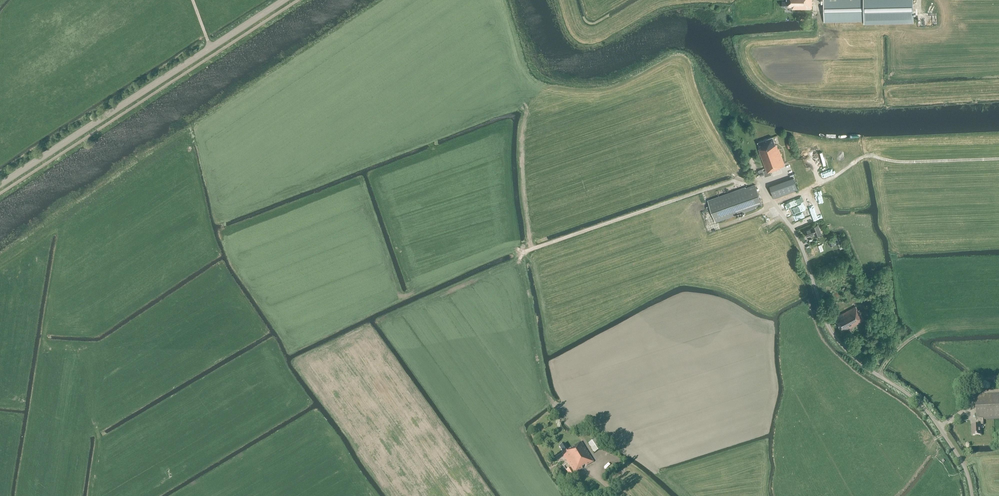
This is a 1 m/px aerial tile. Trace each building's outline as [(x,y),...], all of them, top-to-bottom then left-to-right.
[(786,1),(782,1),(782,7),(792,7),(792,8),(812,8),(811,0),(786,0),(786,1)] [(864,21),(864,22),(913,22),(912,0),(823,0),(824,21),(864,21)] [(775,144),(772,137),(758,142),(760,148),(758,149),(763,162),(766,170),(763,171),(763,169),(758,170),(760,176),(764,174),(765,177),(771,174),(770,172),(780,168),(780,167),(785,165),(778,148),(776,144),(775,144)] [(832,155),(822,157),(824,166),(834,164),(832,155)] [(789,182),(785,184),(789,195),(793,193),(789,182)] [(710,208),(715,221),(762,204),(755,184),(708,201),(709,205),(706,206),(707,209),(710,208)] [(821,234),(818,224),(812,227),(812,228),(805,230),(807,236),(814,233),(815,236),(821,234)] [(835,242),(834,238),(832,239),(828,240),(830,246),(835,245),(835,244),(837,244),(836,242),(835,242),(834,243),(834,242),(835,242)] [(818,244),(811,245),(814,253),(820,251),(818,244)] [(843,255),(839,245),(830,248),(832,253),(839,250),(839,251),(832,254),(834,258),(843,255)] [(858,310),(856,306),(834,318),(842,332),(864,320),(859,310),(858,310)] [(983,420),(998,419),(998,394),(975,395),(976,420),(978,420),(978,425),(971,426),(972,436),(981,435),(980,425),(983,425),(983,420)] [(594,453),(601,449),(595,439),(588,444),(594,453)] [(593,461),(581,442),(568,450),(564,443),(559,446),(563,452),(562,453),(571,469),(568,471),(571,475),(574,473),(588,465),(587,464),(593,461)]
